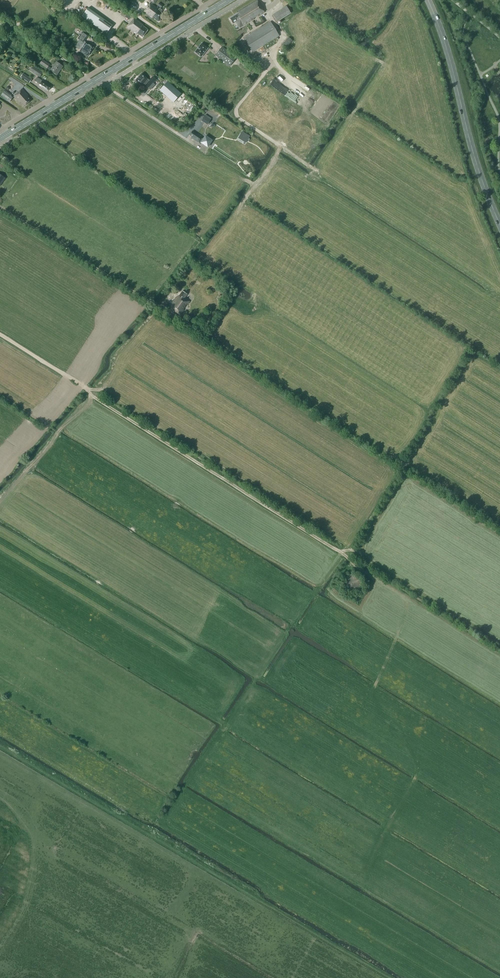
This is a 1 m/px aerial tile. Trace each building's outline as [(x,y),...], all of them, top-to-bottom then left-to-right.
[(229,18),(233,23),(236,21),(239,28),(244,25),(256,18),(265,13),(257,0),(256,0),(237,12),(238,13),(229,18)] [(164,14),(161,12),(162,10),(159,8),(159,9),(152,4),(151,3),(151,2),(143,12),(152,19),(153,17),(158,22),(164,14)] [(290,13),(286,6),(273,14),(277,21),(290,13)] [(106,33),(112,24),(86,7),(81,16),(106,33)] [(143,25),(134,18),(127,27),(136,34),(137,33),(142,37),(148,30),(142,26),(143,25)] [(270,22),(244,38),(252,52),(279,36),(270,22)] [(84,41),(88,35),(83,32),(78,39),(80,40),(76,46),(81,50),(80,51),(87,56),(93,47),(86,42),(85,42),(84,41)] [(292,40),(288,37),(282,45),(286,48),(292,40)] [(201,57),(208,48),(202,43),(199,46),(197,48),(195,52),(201,57)] [(215,55),(229,66),(236,57),(222,46),(215,55)] [(63,66),(56,62),(52,68),(48,66),(50,64),(43,59),(40,63),(47,68),(50,70),(50,71),(57,75),(63,66)] [(32,65),(29,70),(40,76),(43,72),(32,65)] [(146,77),(142,73),(135,80),(139,84),(142,86),(144,83),(145,85),(148,88),(156,79),(153,77),(149,80),(148,79),(146,77)] [(26,76),(26,75),(23,74),(21,77),(24,78),(24,79),(28,82),(30,78),(26,76)] [(43,80),(42,81),(37,77),(35,81),(38,83),(39,82),(41,83),(39,85),(47,90),(47,89),(49,90),(51,87),(47,84),(47,83),(43,80)] [(162,88),(175,100),(182,93),(168,81),(162,88)] [(24,106),(31,100),(27,96),(28,95),(22,89),(13,96),(20,103),(21,102),(24,106)] [(11,95),(5,90),(1,96),(7,100),(11,95)] [(211,119),(205,115),(201,121),(207,125),(211,119)] [(205,136),(203,139),(201,137),(202,136),(198,133),(197,134),(192,131),(189,135),(192,137),(191,138),(198,142),(198,141),(200,143),(201,142),(207,147),(211,140),(205,136)] [(246,141),(249,136),(242,132),(239,137),(246,141)] [(178,298),(176,297),(169,307),(180,315),(184,310),(183,309),(187,303),(188,303),(190,301),(185,298),(187,294),(183,291),(178,298)]
